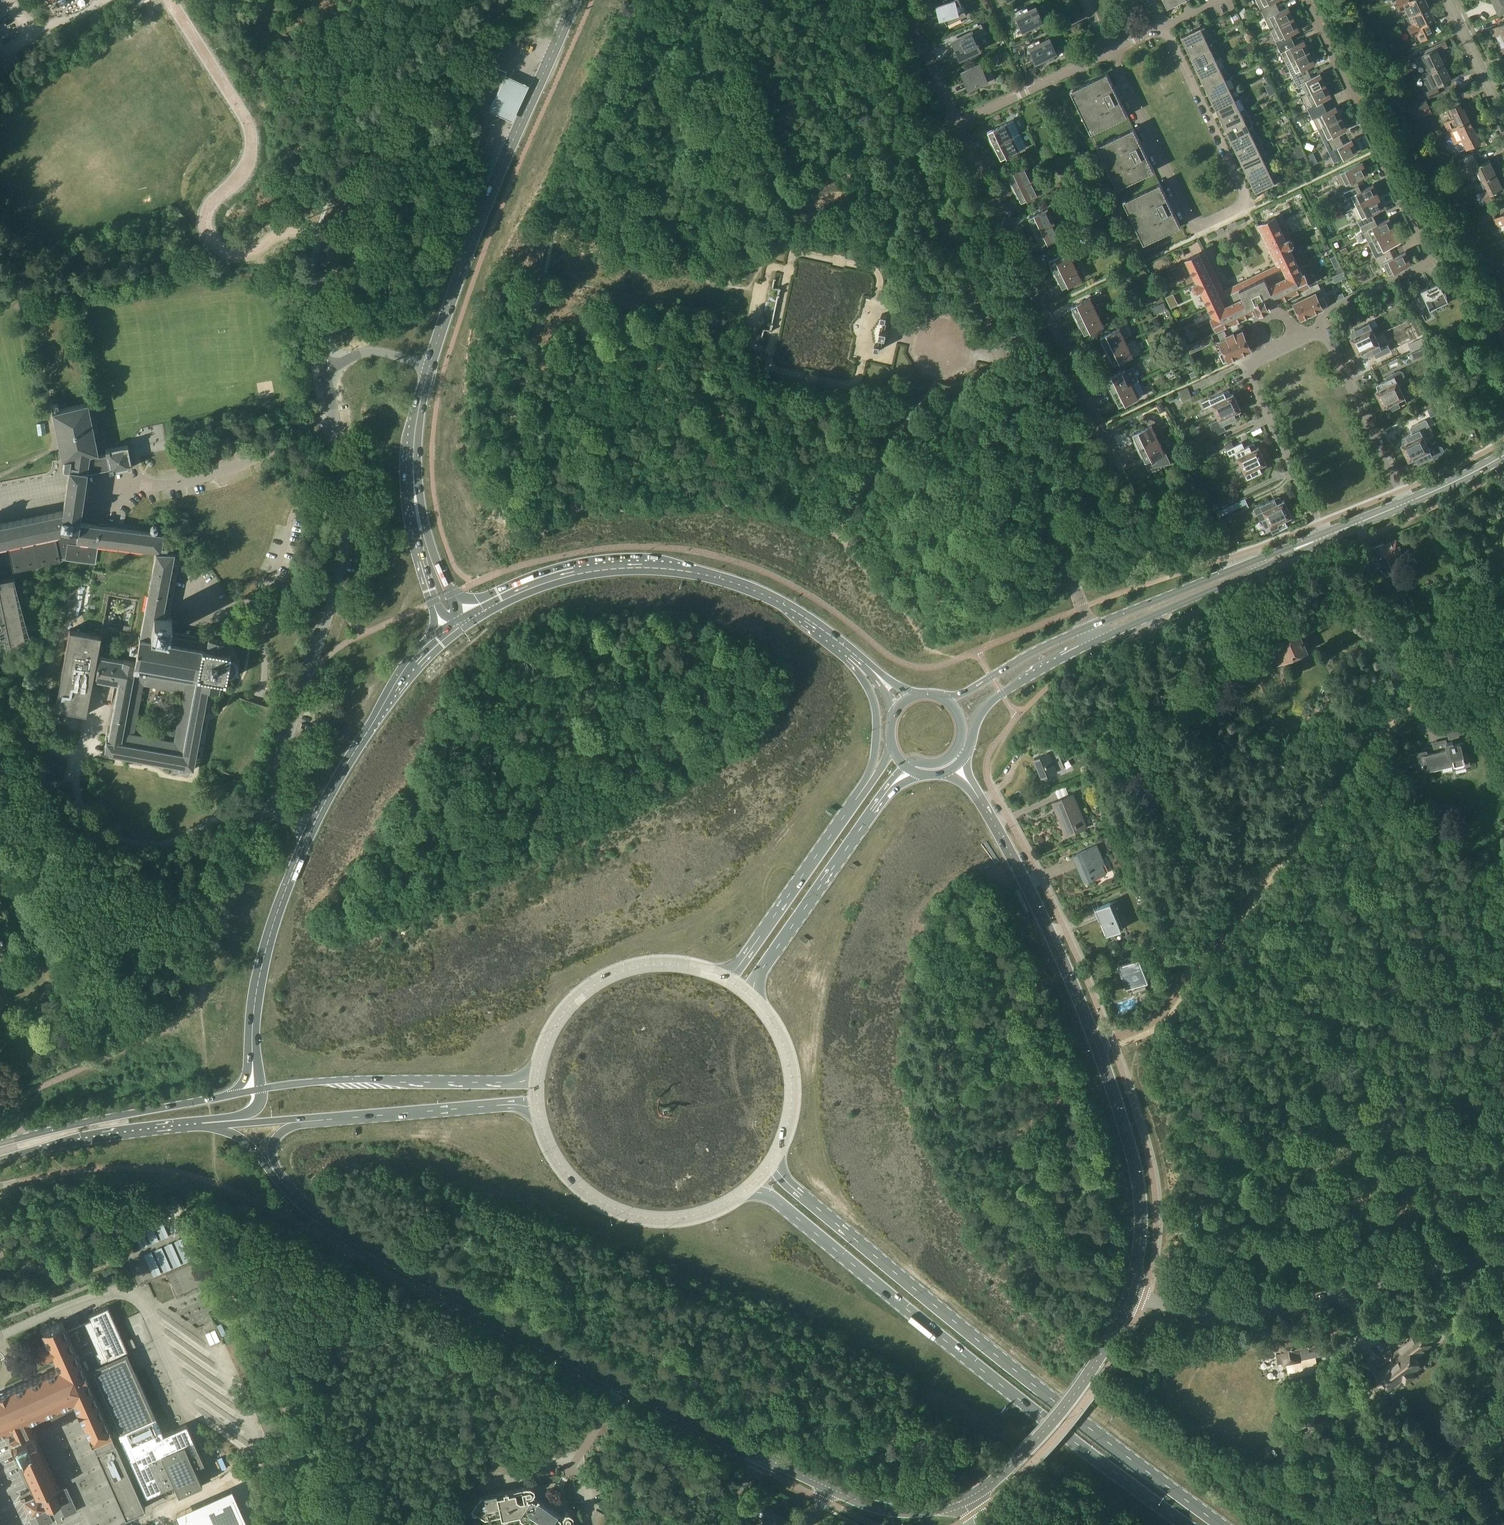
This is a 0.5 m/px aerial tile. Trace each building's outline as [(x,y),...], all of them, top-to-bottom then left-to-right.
[(967,14),(961,0),(950,0),(939,5),(948,24),(967,14)] [(1277,6),(1275,0),(1276,0),(1257,0),(1263,13),(1277,6)] [(1409,16),(1429,7),(1426,0),(1410,0),(1393,0),(1394,2),(1397,0),(1402,11),(1405,9),(1409,16)] [(1024,29),(1044,20),(1037,5),(1030,9),(1028,5),(1012,13),(1013,25),(1013,24),(1022,23),(1024,29)] [(1271,29),(1294,18),(1288,7),(1280,11),(1277,6),(1263,13),(1271,29)] [(1429,7),(1409,16),(1413,24),(1409,26),(1414,37),(1418,35),(1421,41),(1435,34),(1432,26),(1430,27),(1428,24),(1436,20),(1429,7)] [(1279,46),(1293,39),(1291,34),(1299,29),(1294,18),(1271,29),(1279,46)] [(971,28),(972,31),(953,40),(962,58),(981,49),(980,45),(981,45),(980,42),(979,43),(976,38),(986,33),(981,23),(971,28)] [(1503,39),(1503,23),(1497,27),(1499,31),(1496,32),(1500,41),(1503,39)] [(1187,47),(1212,35),(1212,34),(1210,35),(1205,25),(1182,36),(1187,47)] [(1192,57),(1215,46),(1211,36),(1212,35),(1187,47),(1192,57)] [(1053,54),(1057,52),(1050,38),(1042,42),(1040,38),(1025,46),(1026,57),(1026,56),(1034,56),(1037,62),(1038,61),(1041,66),(1056,59),(1053,54)] [(1287,62),(1310,51),(1304,40),(1296,44),(1293,39),(1279,46),(1287,62)] [(1428,72),(1431,70),(1443,65),(1437,51),(1448,46),(1445,41),(1423,52),(1424,54),(1416,58),(1420,65),(1423,63),(1428,72)] [(1252,43),(1246,45),(1250,53),(1255,50),(1252,43)] [(1197,67),(1222,55),(1220,56),(1215,46),(1192,57),(1197,67)] [(1295,79),(1309,72),(1307,67),(1315,63),(1310,51),(1287,62),(1295,79)] [(1380,64),(1387,60),(1383,52),(1376,55),(1380,64)] [(1202,78),(1225,66),(1220,56),(1222,55),(1197,67),(1202,78)] [(1387,60),(1380,64),(1376,65),(1379,72),(1391,66),(1387,60)] [(489,63),(474,97),(491,104),(505,73),(506,71),(489,63)] [(981,87),(998,82),(990,65),(982,67),(981,64),(963,72),(970,89),(980,84),(981,87)] [(1431,70),(1428,72),(1423,74),(1424,76),(1423,76),(1430,91),(1437,88),(1437,87),(1451,80),(1443,65),(1431,70)] [(1207,88),(1232,76),(1232,75),(1230,76),(1225,66),(1202,78),(1207,88)] [(1108,72),(1071,90),(1091,133),(1097,145),(1118,188),(1124,200),(1144,243),(1181,225),(1161,182),(1155,170),(1134,127),(1128,115),(1108,72)] [(1307,93),(1326,85),(1320,73),(1312,77),(1309,72),(1295,79),(1297,85),(1302,82),(1307,93)] [(505,73),(491,104),(489,108),(512,119),(529,83),(505,73)] [(1232,76),(1207,88),(1212,98),(1235,87),(1230,77),(1232,76)] [(1331,96),(1326,85),(1307,93),(1302,95),(1310,112),(1325,105),(1323,100),(1331,96)] [(1217,108),(1242,96),(1240,97),(1235,87),(1212,98),(1217,108)] [(1449,131),(1470,120),(1464,107),(1462,108),(1460,103),(1459,104),(1455,95),(1446,99),(1450,108),(1446,110),(1450,119),(1444,122),(1449,131)] [(1242,96),(1217,108),(1221,119),(1245,107),(1240,97),(1242,97),(1242,96)] [(1413,114),(1429,106),(1430,106),(1426,98),(1408,107),(1412,115),(1413,114)] [(1325,105),(1310,112),(1318,129),(1342,118),(1336,106),(1328,111),(1325,105)] [(1429,106),(1413,114),(1416,121),(1433,113),(1429,106)] [(1250,117),(1245,107),(1221,119),(1226,129),(1251,117),(1250,117)] [(1231,139),(1255,128),(1250,118),(1252,117),(1251,117),(1226,129),(1231,139)] [(1326,145),(1341,138),(1338,133),(1347,129),(1342,118),(1318,129),(1326,145)] [(988,137),(993,146),(1014,136),(1020,133),(1013,120),(988,132),(991,136),(988,137)] [(1481,143),(1470,120),(1449,131),(1455,144),(1462,140),(1467,149),(1481,143)] [(1236,149),(1261,137),(1259,138),(1255,128),(1231,139),(1236,149)] [(1020,133),(1014,136),(993,146),(997,155),(999,154),(1002,159),(1027,147),(1020,133)] [(1241,160),(1264,149),(1260,139),(1261,138),(1261,137),(1236,149),(1241,160)] [(1341,138),(1326,145),(1334,162),(1358,151),(1352,140),(1343,144),(1341,138)] [(1294,147),(1299,157),(1306,154),(1301,144),(1294,147)] [(1246,170),(1271,158),(1269,158),(1264,149),(1241,160),(1246,170)] [(1251,180),(1274,169),(1270,159),(1271,158),(1246,170),(1251,180)] [(1079,159),(1072,162),(1081,181),(1088,178),(1079,159)] [(1484,181),(1496,175),(1489,160),(1480,165),(1476,160),(1472,162),(1466,165),(1471,175),(1476,172),(1481,182),(1484,181)] [(1344,191),(1359,185),(1356,179),(1368,173),(1363,162),(1336,174),(1344,191)] [(1284,164),(1274,169),(1251,180),(1256,191),(1280,180),(1282,184),(1291,179),(1284,164)] [(1013,189),(1034,179),(1027,165),(1009,174),(1011,179),(1009,180),(1013,189)] [(1435,173),(1427,177),(1432,189),(1441,185),(1435,173)] [(1503,189),(1496,175),(1484,181),(1488,190),(1480,194),(1482,198),(1480,199),(1479,201),(1480,203),(1482,205),(1484,204),(1485,205),(1491,202),(1495,200),(1493,194),(1503,189)] [(1034,179),(1013,189),(1018,198),(1020,197),(1022,202),(1041,193),(1034,179)] [(1352,208),(1357,206),(1379,196),(1374,184),(1362,190),(1359,185),(1344,191),(1347,197),(1352,208)] [(1361,225),(1375,218),(1373,213),(1384,207),(1379,196),(1357,206),(1352,208),(1361,225)] [(1048,208),(1029,217),(1032,222),(1029,223),(1034,232),(1055,222),(1048,208)] [(1495,217),(1492,211),(1476,218),(1479,224),(1495,217)] [(1307,215),(1312,225),(1317,223),(1312,213),(1307,215)] [(1503,232),(1503,213),(1493,218),(1497,227),(1498,226),(1500,231),(1503,230),(1503,232)] [(1237,319),(1260,308),(1260,309),(1269,305),(1293,294),(1293,293),(1312,284),(1305,271),(1303,272),(1290,246),(1293,245),(1294,242),(1292,238),(1289,237),(1287,239),(1276,216),(1263,223),(1263,224),(1259,226),(1278,265),(1224,291),(1205,252),(1201,254),(1200,252),(1187,259),(1198,281),(1195,282),(1194,285),(1196,289),(1198,290),(1201,288),(1214,316),(1213,317),(1218,329),(1236,320),(1236,321),(1238,320),(1237,319)] [(1369,242),(1395,229),(1390,218),(1378,224),(1375,218),(1361,225),(1369,242)] [(1055,222),(1034,232),(1038,241),(1040,240),(1043,245),(1061,236),(1055,222)] [(1395,229),(1369,242),(1377,259),(1391,252),(1389,246),(1400,241),(1395,229)] [(1054,275),(1075,265),(1069,251),(1050,260),(1052,265),(1050,266),(1054,275)] [(1391,252),(1377,259),(1379,264),(1384,262),(1389,274),(1411,263),(1406,251),(1394,257),(1391,252)] [(1125,257),(1118,260),(1121,268),(1129,264),(1125,257)] [(1075,265),(1054,275),(1059,284),(1061,283),(1063,287),(1082,278),(1075,265)] [(1142,279),(1146,286),(1152,284),(1148,276),(1142,279)] [(762,337),(764,329),(769,331),(770,331),(771,329),(770,329),(771,324),(772,324),(772,323),(772,322),(771,322),(773,315),(774,315),(774,314),(773,314),(775,304),(776,305),(777,304),(775,304),(777,296),(778,296),(778,295),(778,294),(777,294),(778,289),(779,289),(779,287),(778,287),(773,286),(774,278),(775,279),(775,278),(774,277),(774,278),(772,286),(772,287),(777,288),(777,289),(778,289),(777,294),(776,294),(776,296),(771,322),(770,322),(770,324),(769,328),(768,329),(763,328),(763,329),(761,337),(761,338),(762,338),(763,337),(762,337)] [(1442,284),(1441,283),(1439,280),(1421,289),(1424,295),(1423,296),(1421,293),(1414,297),(1421,312),(1429,309),(1428,308),(1430,307),(1431,308),(1436,305),(1438,308),(1443,305),(1442,303),(1449,299),(1447,297),(1447,295),(1447,293),(1446,291),(1446,290),(1445,288),(1444,287),(1443,285),(1442,284)] [(1319,298),(1316,293),(1322,291),(1318,282),(1305,289),(1308,295),(1293,301),(1301,318),(1323,307),(1328,305),(1324,296),(1319,298)] [(1387,298),(1385,293),(1376,298),(1378,302),(1387,298)] [(1162,294),(1155,297),(1158,303),(1164,300),(1162,294)] [(1091,297),(1072,306),(1074,311),(1072,312),(1076,321),(1097,311),(1091,297)] [(1161,310),(1158,304),(1153,307),(1155,313),(1161,310)] [(1408,310),(1401,313),(1405,320),(1411,317),(1408,310)] [(1097,311),(1076,321),(1081,330),(1083,329),(1085,334),(1104,325),(1097,311)] [(890,331),(891,327),(889,327),(889,326),(890,321),(891,321),(887,320),(888,315),(882,313),(881,319),(884,320),(882,328),(881,327),(879,336),(880,336),(878,344),(875,343),(874,349),(880,350),(881,345),(885,346),(885,345),(886,341),(886,340),(888,340),(889,336),(890,331)] [(1351,337),(1355,345),(1376,335),(1370,322),(1355,329),(1356,329),(1352,331),(1352,333),(1353,336),(1351,337)] [(1106,351),(1126,341),(1120,327),(1101,336),(1103,341),(1101,342),(1106,351)] [(1224,362),(1229,359),(1230,359),(1252,349),(1241,327),(1233,330),(1234,331),(1227,334),(1225,330),(1218,333),(1221,340),(1221,341),(1225,350),(1220,353),(1224,362)] [(1212,334),(1203,339),(1205,343),(1214,339),(1212,334)] [(1376,335),(1355,345),(1359,353),(1361,352),(1362,355),(1364,356),(1367,354),(1368,355),(1382,348),(1386,346),(1383,341),(1379,343),(1376,335)] [(1421,338),(1409,344),(1412,351),(1424,345),(1421,338)] [(1126,341),(1106,351),(1110,360),(1112,359),(1114,364),(1133,355),(1126,341)] [(1412,351),(1415,358),(1428,352),(1424,345),(1412,351)] [(1447,351),(1439,354),(1443,362),(1450,359),(1447,351)] [(1133,366),(1107,378),(1109,383),(1107,384),(1111,393),(1139,380),(1133,366)] [(1376,390),(1380,398),(1401,388),(1397,380),(1403,377),(1405,374),(1403,371),(1400,370),(1386,376),(1388,379),(1381,382),(1381,383),(1378,384),(1377,386),(1379,389),(1376,390)] [(1139,380),(1111,393),(1116,402),(1118,401),(1120,406),(1146,393),(1139,380)] [(1182,400),(1192,396),(1188,387),(1178,391),(1182,400)] [(1401,388),(1380,398),(1384,406),(1386,405),(1388,409),(1390,409),(1393,408),(1407,401),(1401,388)] [(1216,411),(1237,401),(1234,393),(1231,394),(1230,391),(1228,390),(1225,392),(1224,391),(1202,402),(1205,407),(1213,404),(1216,411)] [(1426,404),(1428,408),(1438,404),(1438,403),(1441,402),(1439,397),(1435,399),(1426,404)] [(1241,409),(1237,401),(1216,411),(1220,419),(1210,423),(1216,434),(1226,429),(1223,424),(1237,417),(1240,415),(1241,413),(1239,410),(1241,409)] [(8,543),(13,571),(61,562),(60,558),(96,564),(99,544),(156,552),(162,552),(163,547),(164,534),(157,533),(157,531),(158,531),(158,528),(156,525),(153,525),(151,527),(150,529),(151,530),(150,532),(121,528),(81,522),(83,503),(87,478),(88,471),(109,467),(110,471),(115,470),(129,467),(133,467),(132,462),(131,463),(129,449),(128,444),(124,445),(110,448),(106,449),(107,453),(99,454),(98,452),(99,452),(89,402),(78,404),(59,408),(58,403),(52,404),(53,409),(52,409),(60,448),(63,460),(64,459),(63,468),(67,468),(69,468),(68,476),(65,500),(63,510),(0,523),(0,544),(8,543)] [(1438,404),(1428,408),(1431,416),(1444,409),(1441,402),(1438,404)] [(1402,444),(1405,451),(1426,441),(1420,429),(1429,425),(1427,420),(1425,419),(1411,426),(1411,428),(1413,432),(1406,435),(1406,436),(1403,438),(1402,439),(1404,443),(1402,444)] [(1138,449),(1159,439),(1152,425),(1133,434),(1136,439),(1133,440),(1138,449)] [(1226,446),(1225,444),(1230,442),(1229,438),(1215,444),(1205,449),(1207,454),(1226,446)] [(1159,439),(1138,449),(1142,458),(1144,457),(1147,461),(1155,457),(1157,461),(1152,464),(1154,467),(1172,463),(1166,451),(1165,452),(1159,439)] [(1203,444),(1205,449),(1215,444),(1213,440),(1203,444)] [(1236,452),(1242,464),(1263,454),(1259,446),(1257,447),(1255,444),(1253,443),(1250,445),(1245,447),(1242,442),(1234,446),(1232,441),(1230,442),(1225,444),(1226,446),(1230,455),(1236,452)] [(1426,441),(1405,451),(1409,460),(1412,459),(1413,462),(1415,463),(1418,461),(1419,461),(1432,455),(1434,460),(1446,454),(1443,448),(1439,446),(1435,449),(1432,447),(1430,448),(1426,441)] [(1267,462),(1263,454),(1242,464),(1248,477),(1262,470),(1265,468),(1266,467),(1264,463),(1267,462)] [(1238,494),(1229,498),(1231,503),(1240,498),(1238,494)] [(1225,496),(1219,500),(1222,506),(1229,503),(1225,496)] [(1264,510),(1267,517),(1288,507),(1284,500),(1282,501),(1280,496),(1254,508),(1257,514),(1264,510)] [(1245,498),(1219,511),(1223,519),(1249,506),(1245,498)] [(1472,502),(1471,501),(1467,503),(1467,504),(1466,504),(1471,514),(1477,511),(1473,501),(1472,502)] [(1288,507),(1267,517),(1262,520),(1266,528),(1271,525),(1273,530),(1288,524),(1287,523),(1291,522),(1291,520),(1290,516),(1292,515),(1288,507)] [(1386,571),(1387,574),(1398,569),(1394,557),(1397,556),(1399,561),(1405,558),(1397,538),(1384,543),(1384,542),(1374,547),(1374,549),(1376,554),(1377,554),(1378,556),(1379,556),(1382,563),(1380,563),(1383,572),(1386,571)] [(123,659),(123,660),(99,656),(99,657),(97,670),(95,680),(118,684),(109,736),(108,739),(107,739),(104,753),(129,757),(142,760),(173,765),(174,766),(175,770),(187,773),(190,769),(192,769),(194,769),(204,713),(205,711),(208,695),(209,690),(220,692),(222,681),(226,681),(226,677),(231,677),(234,675),(237,672),(238,670),(239,667),(239,665),(237,662),(236,660),(233,658),(230,656),(231,652),(227,651),(229,641),(209,637),(170,630),(171,626),(172,617),(163,615),(170,581),(175,553),(167,552),(168,547),(163,547),(162,552),(156,552),(153,570),(151,581),(147,600),(138,647),(131,646),(130,652),(137,653),(135,662),(123,659)] [(147,600),(151,581),(94,570),(83,632),(70,629),(55,708),(65,710),(87,714),(95,669),(97,670),(99,657),(98,657),(99,648),(106,649),(108,638),(123,641),(123,637),(134,639),(142,599),(147,600)] [(2,624),(2,626),(0,626),(0,641),(5,640),(7,649),(12,648),(11,645),(29,642),(29,641),(44,638),(45,629),(23,627),(14,581),(13,577),(15,577),(15,576),(0,579),(0,624),(2,624)] [(1384,576),(1375,580),(1385,604),(1386,603),(1394,599),(1384,577),(1384,576)] [(1299,631),(1292,635),(1291,633),(1286,635),(1287,637),(1279,640),(1283,649),(1271,655),(1276,664),(1296,655),(1298,660),(1309,655),(1307,650),(1308,650),(1307,649),(1312,647),(1304,631),(1300,632),(1299,631)] [(1449,729),(1451,737),(1463,734),(1461,726),(1449,729)] [(1058,771),(1058,770),(1066,768),(1055,742),(1056,741),(1053,734),(1037,740),(1039,748),(1040,747),(1043,754),(1035,757),(1043,777),(1058,771)] [(67,746),(68,740),(56,738),(55,744),(67,746)] [(1427,768),(1454,762),(1455,768),(1466,765),(1462,750),(1465,749),(1463,741),(1454,743),(1453,740),(1436,744),(1437,751),(1427,753),(1426,750),(1410,754),(1412,762),(1425,759),(1427,768)] [(1155,796),(1162,802),(1168,796),(1161,790),(1155,796)] [(1066,835),(1086,827),(1073,794),(1056,801),(1060,812),(1057,813),(1066,835)] [(1098,845),(1074,855),(1085,882),(1106,873),(1103,864),(1106,863),(1098,845)] [(1113,901),(1097,908),(1107,934),(1124,927),(1113,901)] [(19,930),(10,934),(16,947),(25,943),(19,930)] [(42,936),(31,942),(27,943),(32,955),(48,948),(42,936)] [(1140,957),(1135,959),(1133,955),(1118,961),(1120,965),(1118,966),(1127,988),(1129,987),(1132,995),(1147,988),(1144,981),(1149,979),(1140,957)] [(31,977),(40,973),(35,961),(26,964),(31,977)] [(15,1427),(16,1429),(18,1428),(20,1432),(13,1435),(15,1440),(19,1449),(22,1456),(21,1456),(21,1457),(23,1456),(26,1463),(24,1464),(25,1465),(26,1464),(29,1471),(28,1472),(28,1473),(30,1472),(33,1479),(31,1480),(32,1481),(33,1480),(37,1487),(35,1488),(35,1489),(37,1488),(40,1495),(39,1495),(39,1496),(30,1500),(27,1502),(25,1497),(21,1499),(26,1513),(30,1511),(32,1517),(36,1515),(40,1524),(45,1524),(54,1521),(53,1520),(56,1519),(57,1523),(64,1520),(62,1516),(65,1515),(65,1516),(78,1510),(67,1485),(58,1489),(57,1487),(58,1486),(60,1486),(60,1485),(58,1485),(55,1479),(56,1478),(56,1477),(54,1478),(51,1471),(53,1470),(52,1469),(51,1470),(48,1463),(49,1462),(49,1461),(47,1462),(44,1455),(46,1454),(45,1453),(44,1454),(41,1447),(42,1447),(42,1446),(40,1446),(37,1439),(33,1431),(32,1429),(40,1425),(40,1426),(47,1424),(79,1409),(94,1442),(127,1516),(146,1507),(141,1494),(146,1492),(147,1495),(176,1482),(180,1493),(212,1479),(205,1462),(188,1423),(164,1434),(135,1370),(137,1369),(130,1353),(128,1354),(127,1352),(129,1352),(108,1306),(89,1315),(91,1319),(67,1330),(63,1321),(43,1330),(50,1345),(39,1350),(38,1353),(40,1356),(40,1357),(42,1357),(51,1353),(52,1357),(55,1356),(60,1367),(5,1392),(0,1394),(0,1434),(15,1427)] [(1445,1323),(1440,1316),(1430,1324),(1435,1330),(1437,1329),(1439,1332),(1446,1327),(1444,1324),(1445,1323)] [(1387,1365),(1378,1371),(1390,1386),(1402,1377),(1405,1381),(1416,1372),(1413,1369),(1420,1363),(1414,1356),(1430,1343),(1420,1332),(1393,1354),(1391,1352),(1386,1356),(1388,1358),(1384,1361),(1387,1365)] [(1298,1338),(1281,1341),(1278,1342),(1279,1349),(1283,1349),(1285,1362),(1321,1355),(1320,1347),(1321,1347),(1318,1335),(1310,1336),(1309,1335),(1297,1337),(1298,1338)] [(132,1348),(136,1346),(133,1338),(128,1340),(132,1348)] [(1345,1444),(1336,1448),(1340,1457),(1349,1453),(1345,1444)] [(485,1476),(519,1469),(523,1461),(516,1456),(482,1463),(485,1476)] [(572,1513),(568,1510),(565,1511),(563,1514),(532,1494),(534,1491),(534,1488),(530,1485),(480,1496),(471,1509),(484,1518),(500,1515),(501,1518),(519,1514),(519,1517),(532,1524),(575,1524),(572,1513)] [(234,1497),(187,1518),(190,1524),(246,1524),(234,1497)] [(593,1524),(606,1524),(604,1514),(596,1509),(591,1517),(593,1524)] [(763,1524),(784,1524),(787,1520),(768,1509),(762,1519),(766,1521),(763,1524)]
